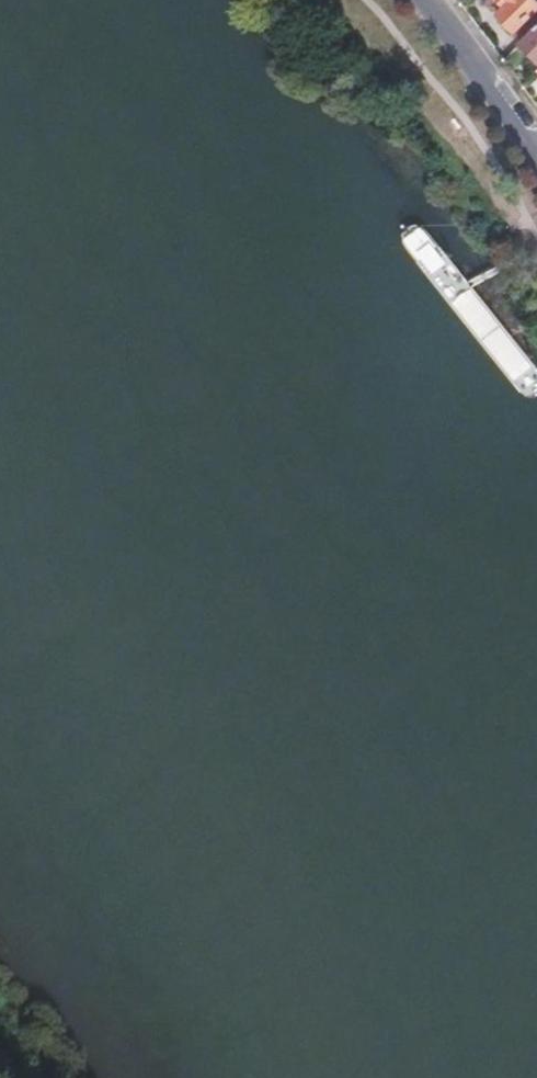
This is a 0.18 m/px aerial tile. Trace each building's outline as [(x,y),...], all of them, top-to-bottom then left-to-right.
[(536,6),(529,0),(495,0),(494,1),(506,13),(500,19),(516,36),(519,36),(526,44),(536,33),(536,6)] [(526,44),(523,48),(528,52),(536,62),(536,33),(526,44)]
